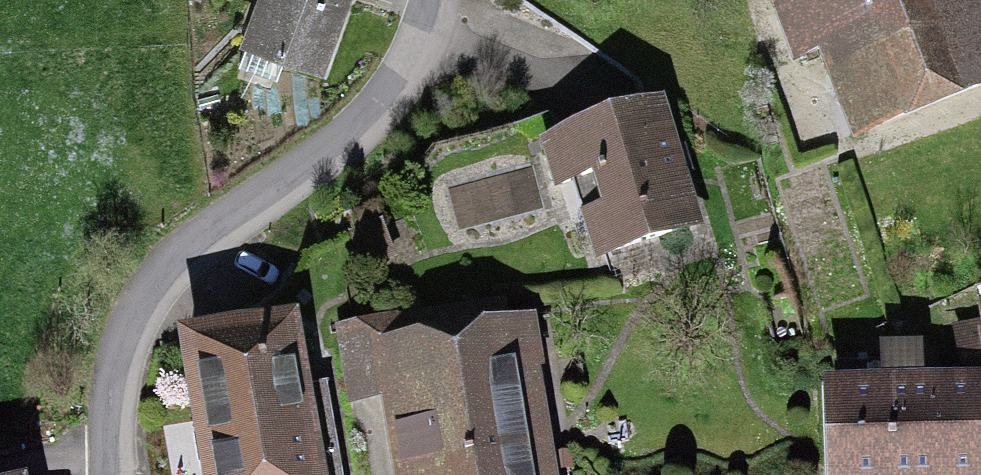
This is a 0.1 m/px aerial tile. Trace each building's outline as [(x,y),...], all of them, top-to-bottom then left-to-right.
[(248,40),(319,66),(344,0),(262,0),(248,40)] [(861,130),(980,85),(980,15),(975,0),(807,0),(783,9),(800,56),(829,45),(861,130)] [(605,253),(691,226),(655,111),(548,145),(560,185),(581,178),(605,253)] [(354,236),(365,267),(393,257),(376,212),(355,220),(360,234),(354,236)] [(957,329),(966,375),(980,372),(980,324),(957,329)] [(326,382),(300,387),(289,328),(190,345),(212,474),(343,474),(326,382)] [(420,474),(531,474),(507,330),(399,348),(420,474)] [(980,382),(939,383),(938,352),(921,353),(920,350),(883,352),(883,367),(837,369),(841,474),(980,474),(980,403),(980,382)]
